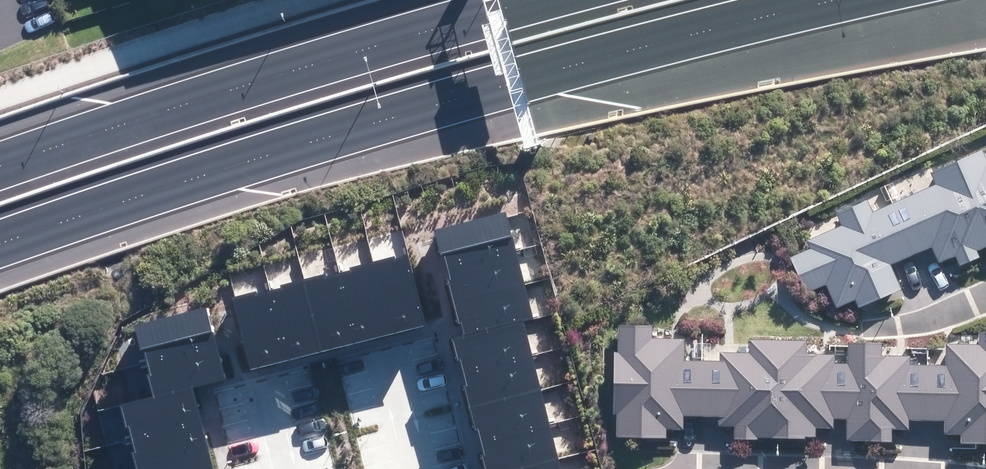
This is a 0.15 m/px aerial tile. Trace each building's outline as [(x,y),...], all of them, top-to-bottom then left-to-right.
[(790,258),(806,293),(826,284),(836,307),(854,299),(858,307),(901,288),(890,265),(931,246),(939,262),(954,255),(959,266),(979,257),(976,251),(985,247),(985,159),(982,151),(930,174),(935,184),(872,212),(867,201),(837,214),(842,225),(808,241),(811,248),(790,258)] [(439,225),(465,330),(455,332),(490,468),(563,468),(525,316),(535,313),(509,208),(439,225)] [(236,291),(254,364),(426,321),(408,248),(236,291)] [(144,468),(219,468),(196,382),(226,374),(208,305),(141,323),(159,390),(126,399),(144,468)] [(731,437),(798,438),(798,426),(821,426),(821,412),(851,413),(851,431),(879,431),(879,417),(894,417),(894,410),(948,411),(948,428),(965,428),(965,438),(985,438),(985,327),(968,327),(968,342),(941,341),(941,363),(918,363),(919,354),(890,353),(890,342),(845,341),(845,357),(806,357),(806,342),(754,341),(754,356),(723,355),(723,370),(684,369),(684,348),(651,348),(651,326),(613,325),(612,438),(664,438),(665,416),(718,417),(718,428),(731,428),(731,437)]
